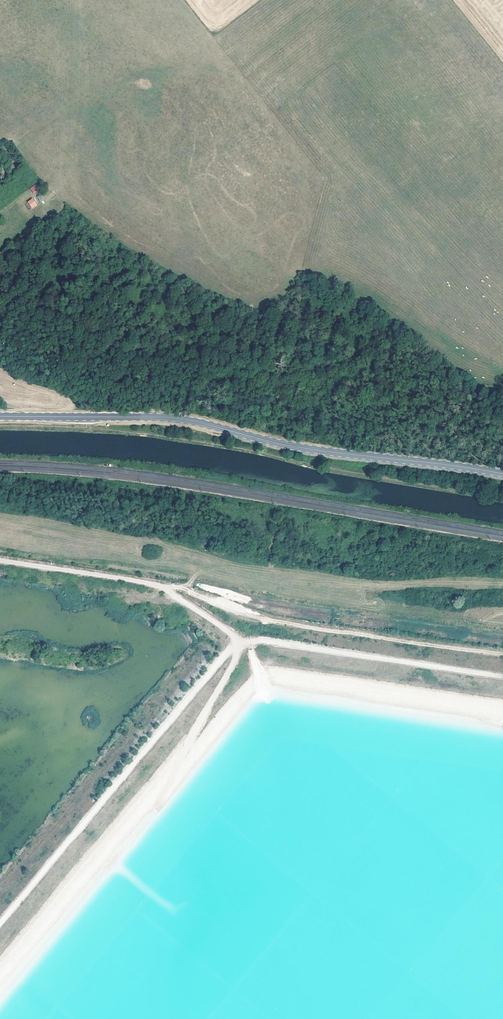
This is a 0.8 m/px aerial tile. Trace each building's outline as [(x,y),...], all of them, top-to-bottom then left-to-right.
[(30,188),(33,193),(39,188),(36,184),(30,188)] [(27,201),(31,208),(37,205),(33,198),(27,201)] [(249,407),(246,414),(256,418),(258,410),(249,407)]
